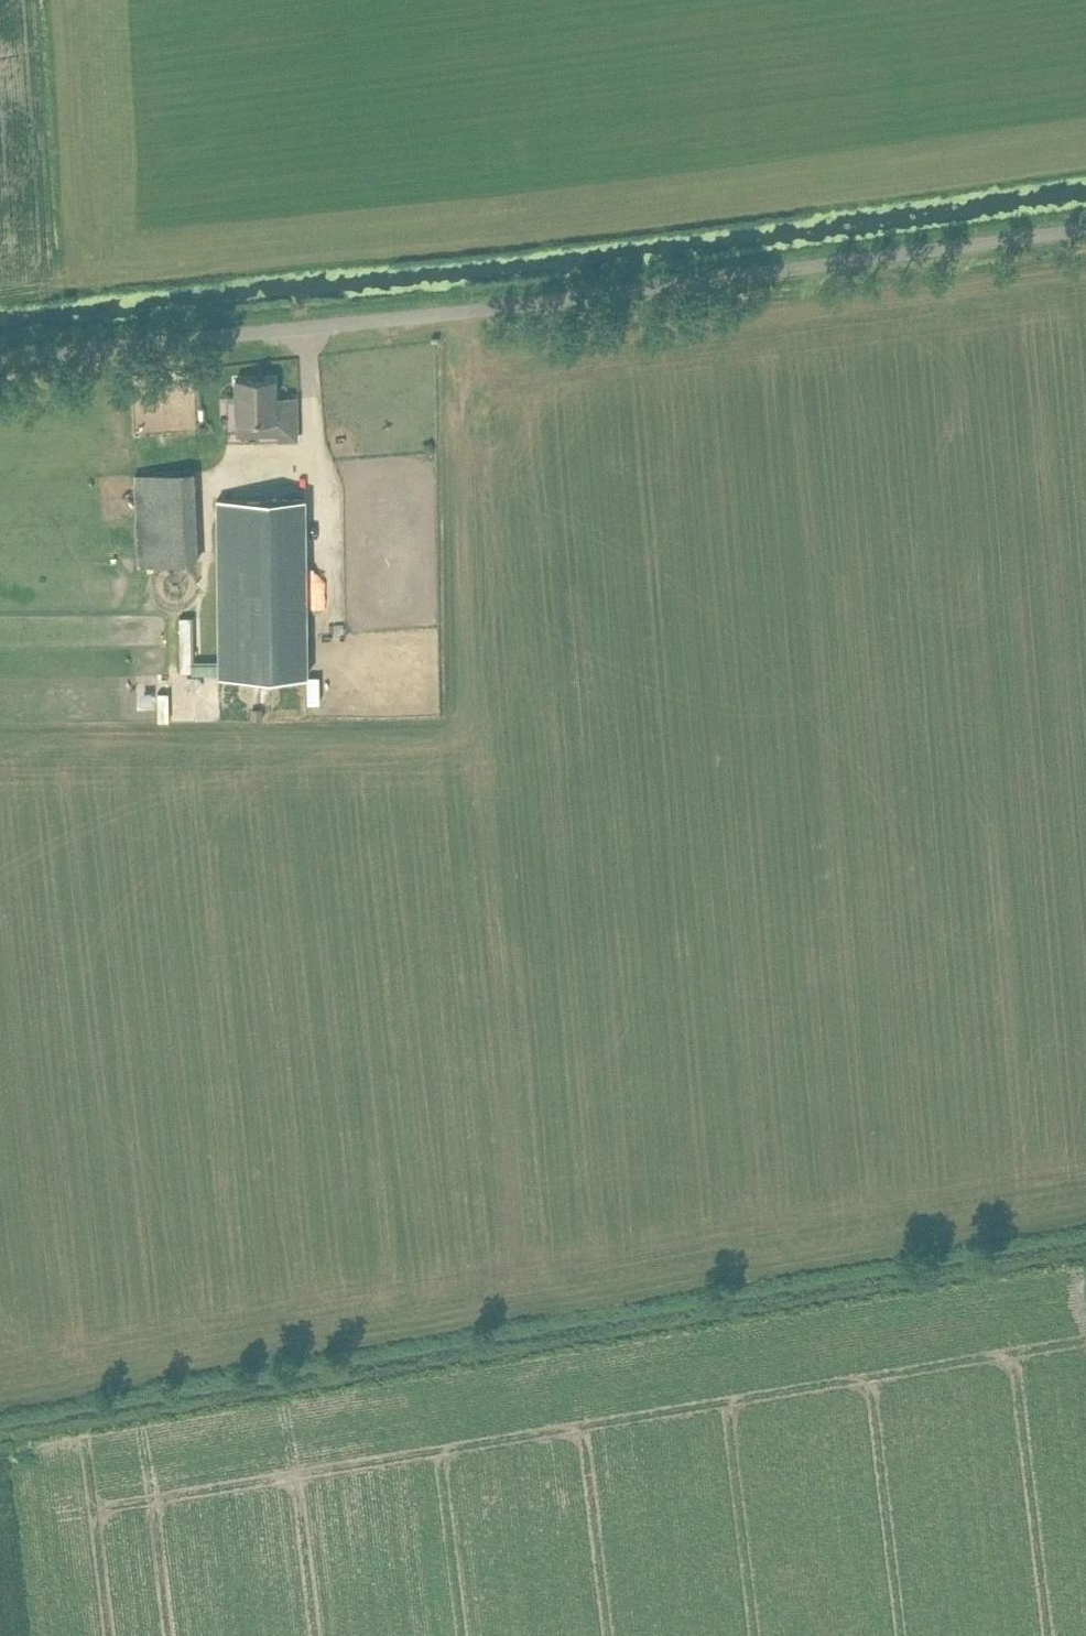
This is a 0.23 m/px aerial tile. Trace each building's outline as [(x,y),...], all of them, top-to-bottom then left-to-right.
[(274,378),(237,379),(237,401),(237,421),(290,421),(290,419),(289,397),(275,397),(274,378)] [(141,566),(198,563),(194,472),(137,475),(141,566)] [(217,499),(219,677),(306,676),(304,497),(217,499)] [(192,672),(216,673),(216,663),(192,662),(192,672)]
